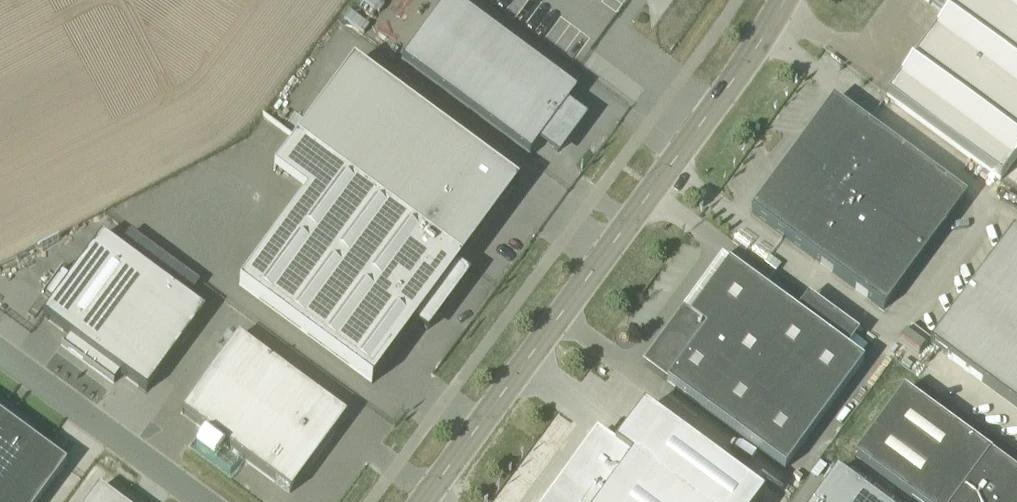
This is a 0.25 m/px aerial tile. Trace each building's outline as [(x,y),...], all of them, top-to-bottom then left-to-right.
[(558,153),(582,121),(566,109),(578,93),(452,0),(448,0),(438,14),(439,15),(415,47),(414,46),(402,62),(530,157),(542,141),(558,153)] [(944,11),(942,14),(945,16),(886,96),(1000,180),(1016,157),(1016,0),(929,0),(944,11)] [(353,63),(296,140),(459,261),(461,262),(462,262),(462,261),(460,259),(515,185),(517,187),(519,185),(353,63)] [(798,147),(797,148),(800,156),(797,159),(925,253),(967,197),(836,100),(833,99),(798,147)] [(786,164),(751,211),(753,213),(884,309),(925,253),(797,159),(795,163),(787,162),(786,164)] [(328,164),(238,286),(368,382),(402,336),(414,346),(451,295),(439,286),(458,260),(328,164)] [(972,287),(1016,320),(1016,233),(1013,231),(972,287)] [(54,300),(43,316),(69,336),(63,344),(62,343),(61,344),(62,345),(87,364),(153,274),(101,236),(71,278),(62,271),(63,269),(62,269),(43,294),(44,295),(45,293),(54,300)] [(680,330),(674,326),(645,366),(667,382),(667,383),(785,469),(864,362),(729,263),(680,330)] [(153,274),(87,364),(112,382),(114,383),(114,382),(113,381),(119,373),(146,392),(205,313),(153,274)] [(930,343),(946,356),(1016,408),(1016,320),(972,287),(930,343)] [(181,413),(290,494),(347,416),(238,336),(181,413)] [(904,391),(853,459),(912,501),(1016,501),(1016,474),(904,391)] [(66,464),(33,439),(40,429),(13,409),(10,413),(3,407),(5,404),(0,400),(0,501),(38,501),(66,464)] [(812,501),(879,501),(835,470),(812,501)]
